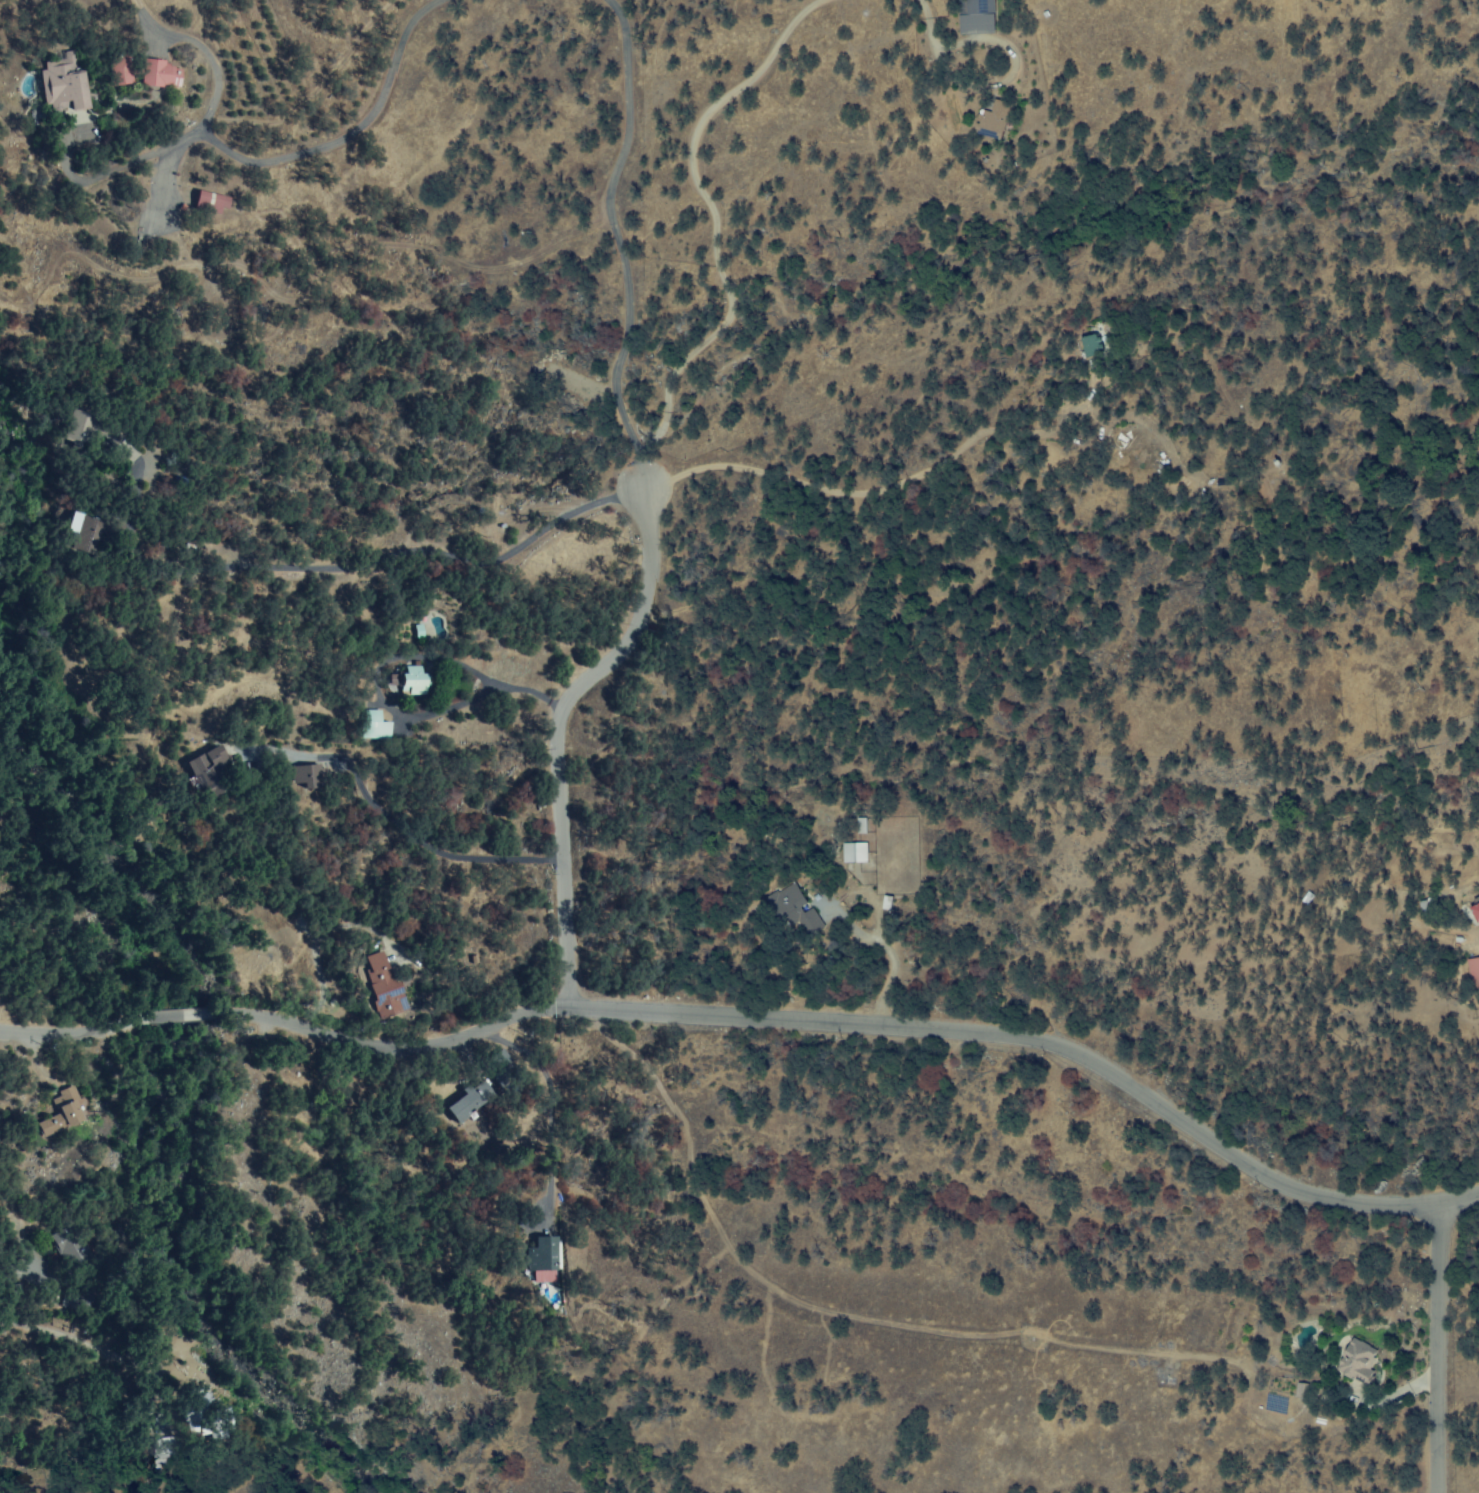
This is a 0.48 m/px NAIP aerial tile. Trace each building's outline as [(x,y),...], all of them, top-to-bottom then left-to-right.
[(994,36),(994,0),(958,0),(958,36),(994,36)] [(86,110),(78,51),(61,54),(61,60),(37,64),(45,116),(86,110)] [(108,88),(130,88),(130,60),(108,60),(108,88)] [(182,67),(142,61),(139,86),(178,92),(182,67)] [(1012,109),(994,101),(989,114),(983,111),(975,133),(998,143),(1012,109)] [(222,215),(226,199),(195,192),(191,208),(222,215)] [(1084,360),(1103,356),(1099,337),(1080,341),(1084,360)] [(94,520),(78,514),(66,549),(83,555),(94,520)] [(421,696),(421,672),(396,672),(396,696),(421,696)] [(390,724),(380,724),(380,712),(361,712),(361,741),(390,741),(390,724)] [(222,751),(189,759),(199,800),(232,792),(222,751)] [(289,791),(325,791),(325,768),(289,768),(289,791)] [(866,845),(841,845),(841,866),(866,866),(866,845)] [(824,930),(793,882),(763,902),(794,949),(824,930)] [(404,1012),(398,997),(401,996),(384,950),(362,958),(377,999),(371,1002),(379,1021),(404,1012)] [(1466,963),(1473,995),(1478,993),(1478,960),(1466,963)] [(457,1125),(498,1104),(486,1082),(445,1103),(457,1125)] [(48,1096),(61,1130),(85,1121),(72,1087),(48,1096)] [(558,1237),(535,1238),(535,1273),(542,1273),(542,1280),(559,1280),(558,1237)] [(1366,1392),(1375,1376),(1367,1370),(1377,1354),(1352,1339),(1332,1372),(1366,1392)]
